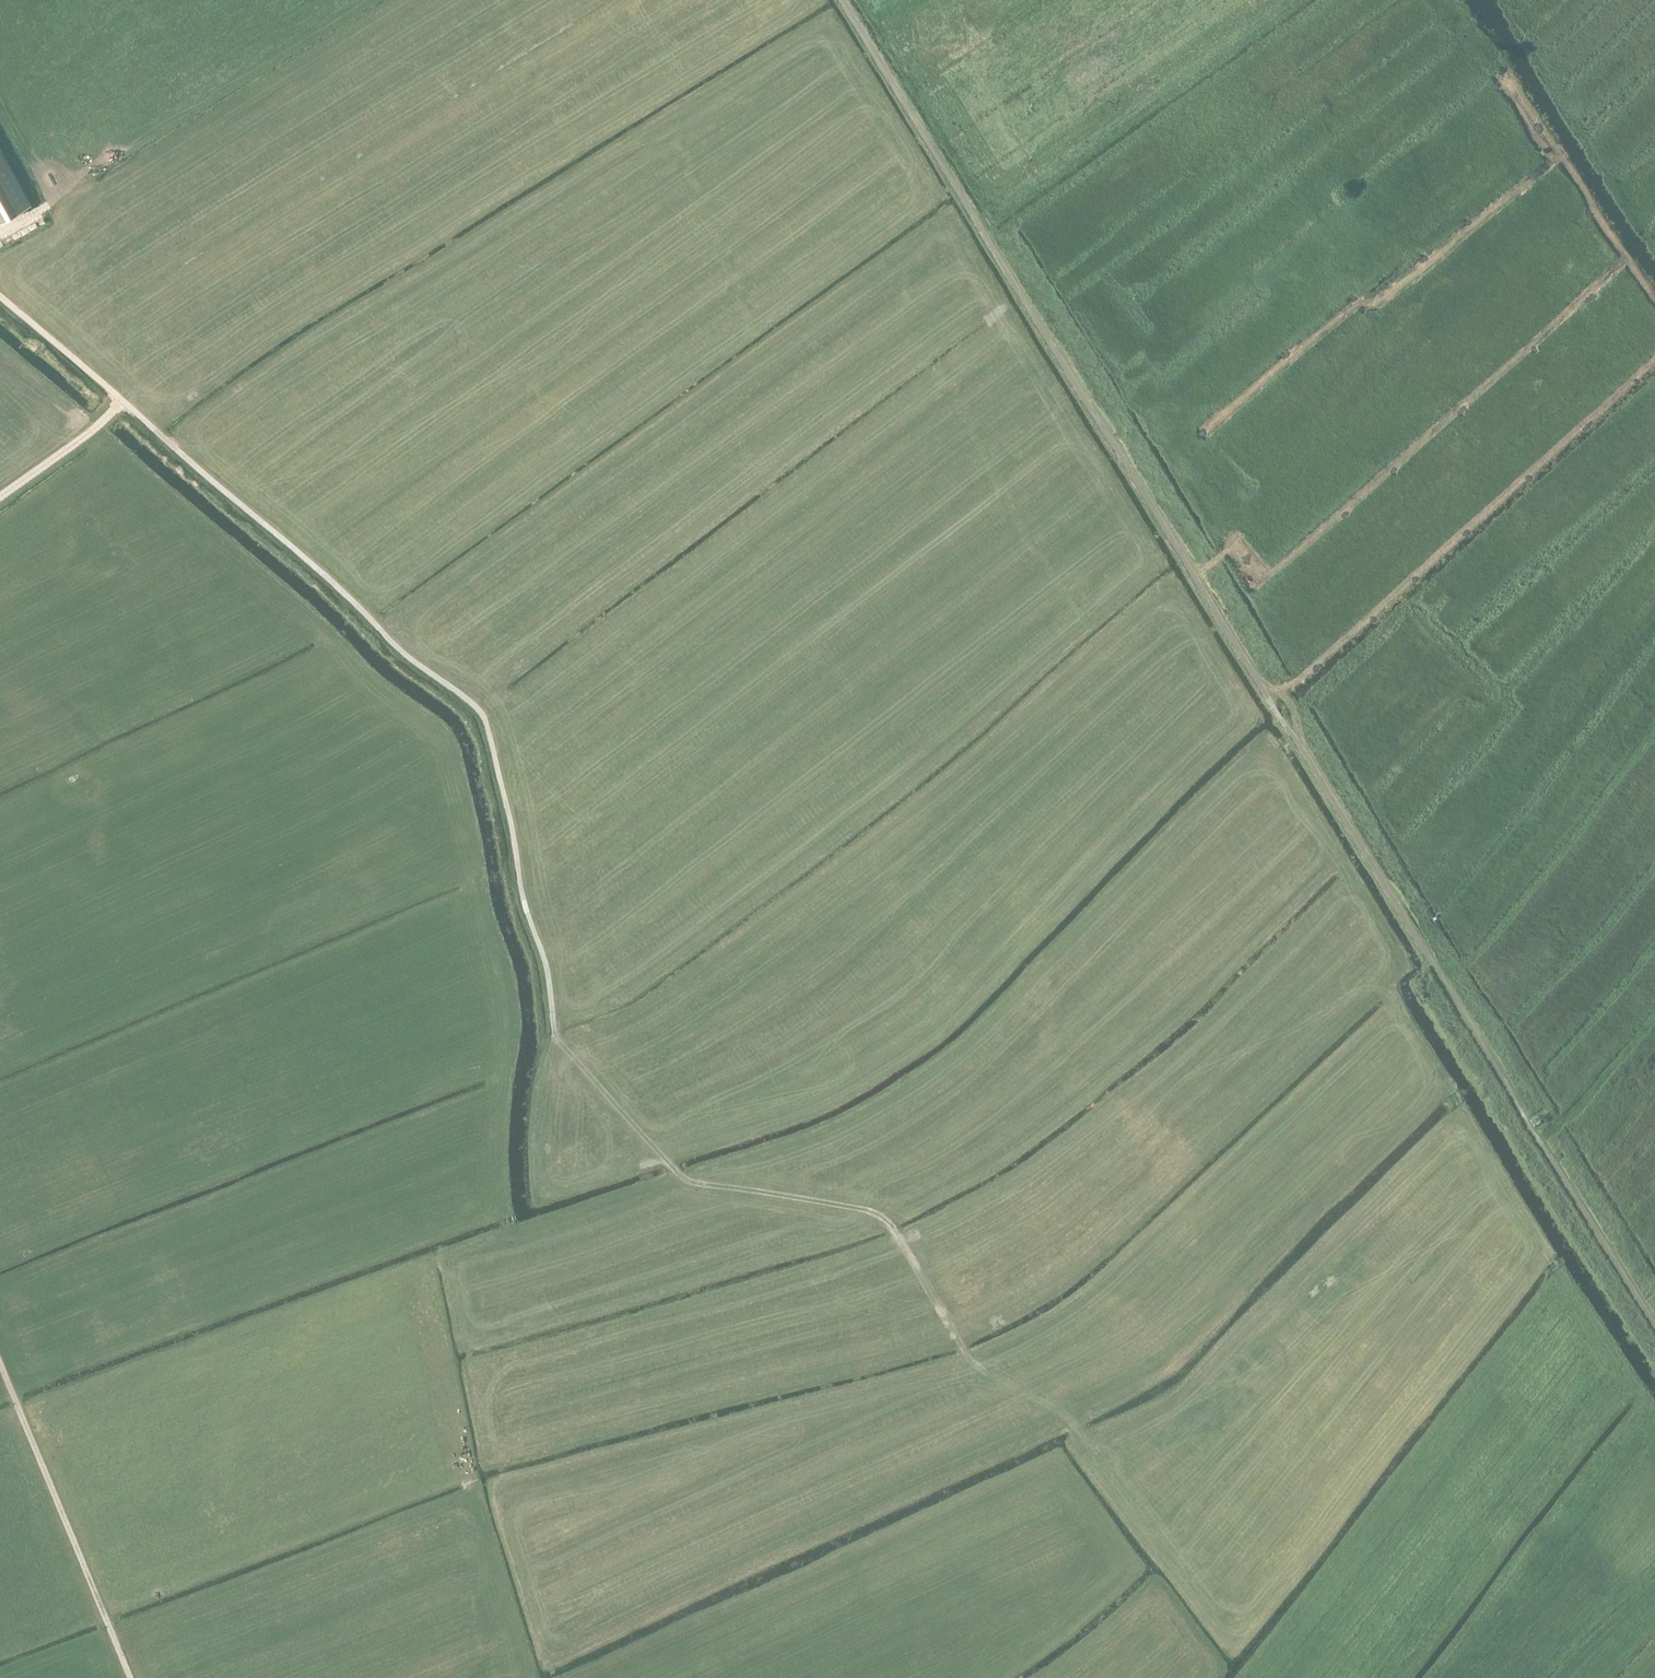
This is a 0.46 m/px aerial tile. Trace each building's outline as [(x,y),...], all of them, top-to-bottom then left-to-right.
[(28,204),(0,153),(0,219),(28,204)] [(41,268),(37,275),(50,283),(51,282),(50,281),(54,276),(41,268)] [(22,301),(29,309),(37,303),(30,295),(22,301)]
